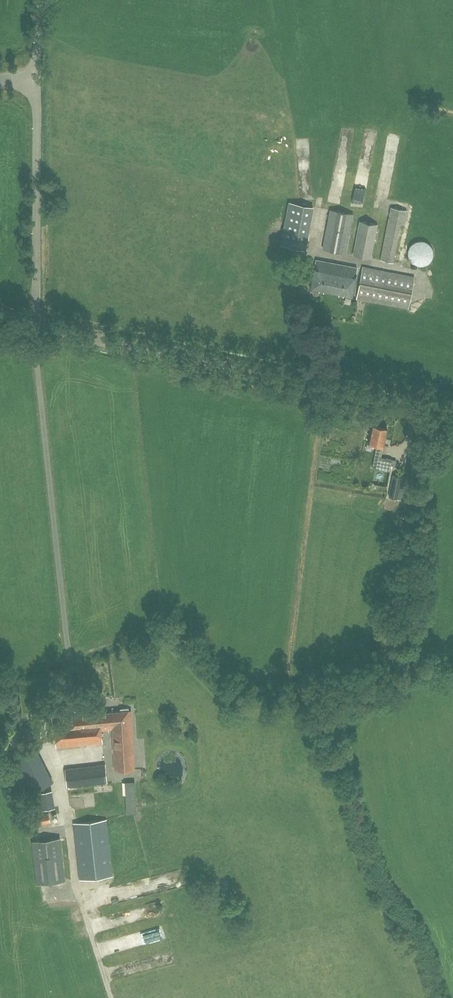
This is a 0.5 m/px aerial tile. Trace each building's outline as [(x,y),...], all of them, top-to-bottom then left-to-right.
[(315,166),(306,165),(306,173),(315,174),(315,166)] [(290,203),(281,246),(303,251),(312,207),(290,203)] [(404,224),(407,210),(391,207),(380,260),(392,263),(401,223),(404,224)] [(346,253),(354,214),(331,209),(323,249),(346,253)] [(370,258),(377,224),(360,221),(353,255),(370,258)] [(409,257),(409,258),(410,259),(410,260),(411,261),(412,262),(413,263),(414,264),(416,264),(417,265),(418,265),(419,265),(421,265),(422,265),(423,265),(424,265),(426,264),(427,264),(428,263),(429,262),(430,261),(431,260),(431,259),(432,258),(432,257),(433,255),(433,254),(433,253),(433,251),(433,250),(432,249),(432,248),(431,246),(431,245),(430,244),(429,243),(428,243),(427,242),(426,241),(424,241),(423,240),(422,240),(421,240),(419,240),(418,240),(417,241),(416,241),(414,242),(413,243),(412,243),(411,244),(410,245),(410,246),(409,248),(409,249),(408,250),(408,251),(408,253),(408,254),(408,255),(409,257)] [(352,297),(357,267),(316,259),(310,289),(352,297)] [(357,298),(408,308),(415,277),(362,267),(357,298)] [(396,460),(392,459),(381,457),(387,427),(372,425),(369,442),(377,444),(372,468),(390,471),(391,465),(395,466),(396,460)] [(402,476),(393,475),(389,496),(398,498),(402,476)] [(114,770),(134,768),(131,709),(71,716),(71,721),(54,722),(57,747),(102,742),(101,730),(112,729),(114,770)] [(32,792),(53,781),(38,749),(16,760),(32,792)] [(105,764),(65,769),(67,787),(107,783),(105,764)] [(38,824),(51,822),(49,812),(36,814),(38,824)] [(79,879),(112,876),(105,819),(72,822),(79,879)] [(59,838),(31,841),(36,884),(64,881),(59,838)]
